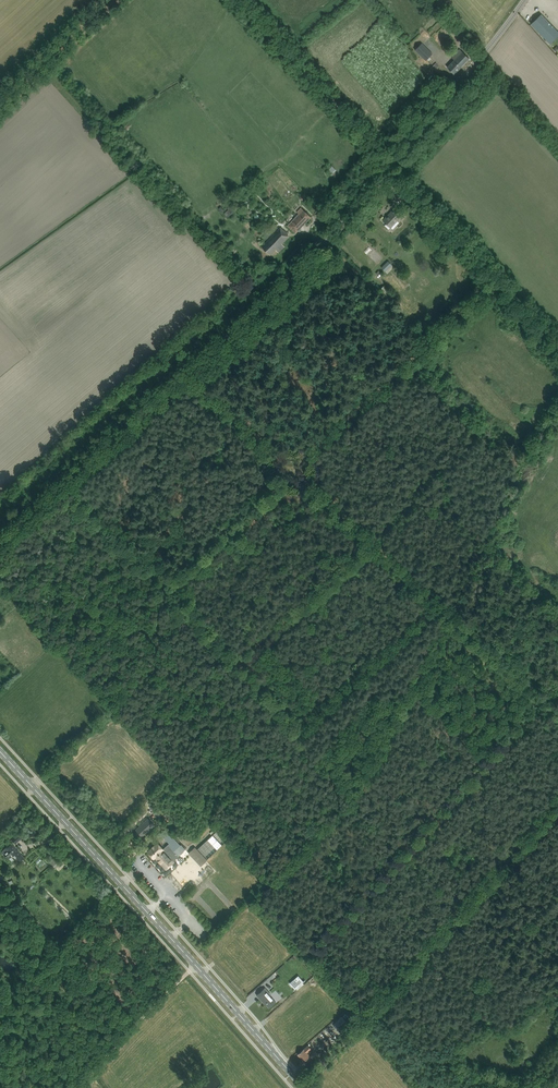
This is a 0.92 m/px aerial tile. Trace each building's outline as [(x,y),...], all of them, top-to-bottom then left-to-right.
[(541,14),(531,24),(550,44),(557,37),(557,31),(541,14)] [(422,43),(415,50),(426,61),(433,54),(422,43)] [(454,74),(469,59),(470,58),(460,49),(452,57),(455,60),(447,67),(454,74)] [(336,170),(332,166),(328,171),(332,175),(336,170)] [(225,210),(223,212),(228,218),(235,212),(230,206),(227,208),(228,209),(226,211),(225,210)] [(383,220),(387,224),(391,227),(403,215),(396,207),(383,220)] [(307,213),(303,210),(301,208),(297,212),(299,214),(288,225),(292,229),(296,233),(311,217),(307,213)] [(324,222),(328,218),(329,217),(320,209),(320,210),(316,214),(324,222)] [(428,227),(421,219),(417,222),(424,230),(428,227)] [(262,246),(267,251),(270,255),(276,249),(278,252),(285,246),(282,243),(288,238),(285,235),(287,232),(281,227),(262,246)] [(388,261),(381,267),(385,271),(392,265),(388,261)] [(389,299),(393,296),(384,285),(380,289),(389,299)] [(142,836),(146,832),(154,825),(148,819),(140,826),(136,830),(142,836)] [(168,840),(172,837),(167,831),(164,834),(168,840)] [(15,843),(23,837),(19,833),(11,839),(15,843)] [(169,844),(168,845),(179,856),(185,850),(186,850),(181,845),(181,846),(174,839),(169,844)] [(158,842),(152,848),(148,851),(154,858),(155,857),(164,849),(163,849),(164,848),(158,842)] [(8,850),(3,854),(7,858),(11,855),(12,855),(16,859),(19,862),(24,857),(21,854),(11,843),(7,847),(6,848),(8,850)] [(164,849),(164,848),(163,849),(164,849),(155,857),(166,869),(170,865),(174,861),(173,861),(179,856),(168,845),(164,849)] [(195,847),(189,853),(201,866),(207,861),(197,850),(197,849),(195,847)] [(41,856),(35,862),(43,869),(48,863),(41,856)] [(56,856),(49,862),(55,868),(62,862),(56,856)] [(189,883),(184,888),(187,892),(192,886),(189,883)] [(296,988),(298,989),(304,983),(303,982),(304,982),(301,978),(292,986),(295,989),(296,988)] [(269,1008),(274,1004),(276,1002),(271,995),(272,994),(266,987),(261,991),(257,995),(263,1002),(264,1001),(269,1008)] [(334,1026),(333,1027),(334,1029),(336,1028),(340,1032),(349,1024),(342,1016),(333,1024),(334,1026)] [(318,1051),(330,1041),(327,1038),(315,1047),(318,1051)] [(304,1061),(308,1057),(310,1055),(307,1052),(312,1048),(309,1045),(302,1050),(298,1054),(304,1061)]
